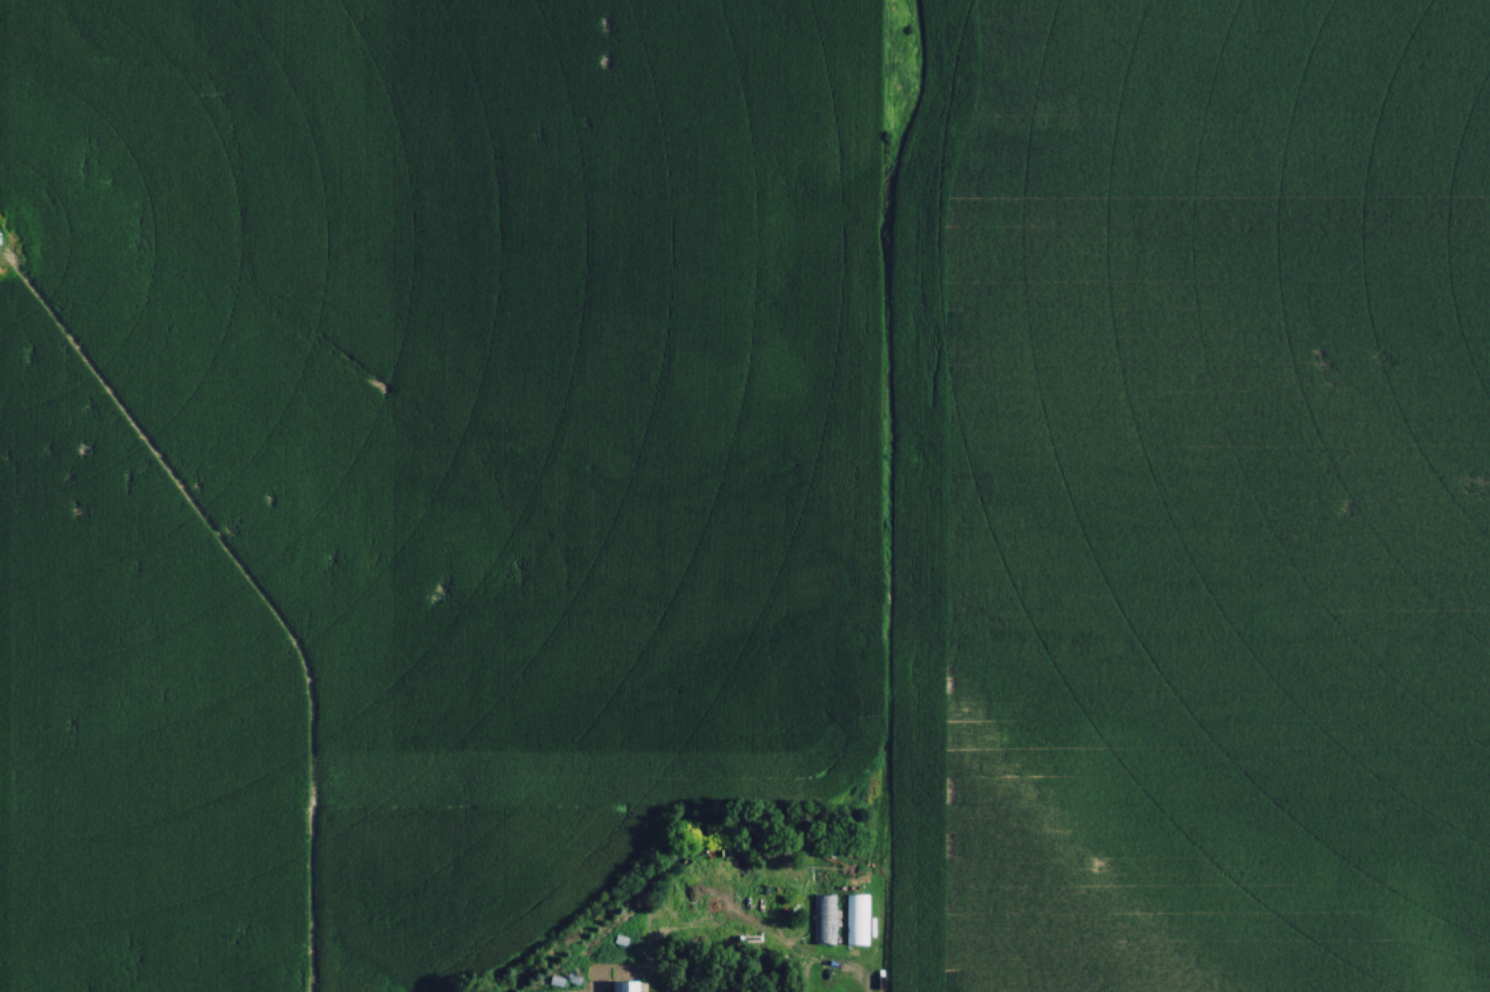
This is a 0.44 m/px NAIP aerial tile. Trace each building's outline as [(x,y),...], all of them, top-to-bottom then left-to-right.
[(833,946),(833,895),(812,895),(812,946),(833,946)] [(638,982),(613,982),(613,991),(638,991),(638,982)]
